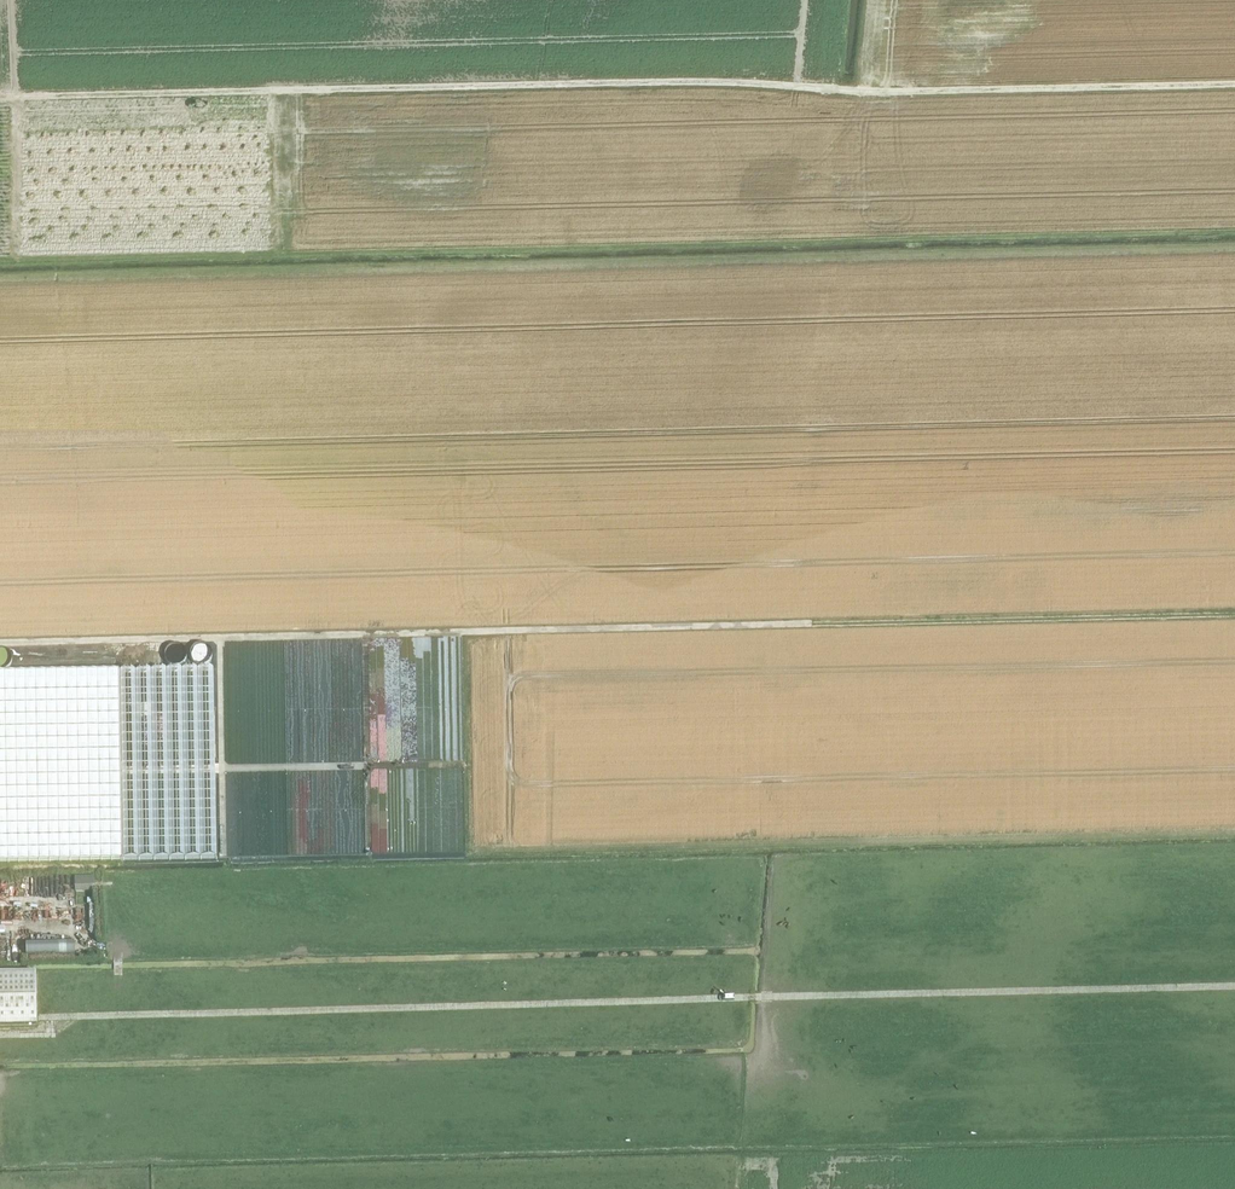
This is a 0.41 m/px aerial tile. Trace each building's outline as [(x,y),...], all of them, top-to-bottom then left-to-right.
[(214,670),(120,671),(123,861),(216,860),(216,859),(214,670)] [(123,861),(120,671),(0,673),(0,863),(123,861)] [(76,892),(95,891),(95,877),(75,877),(76,892)] [(37,1018),(37,1013),(36,973),(0,974),(0,1025),(37,1024),(37,1018)]
